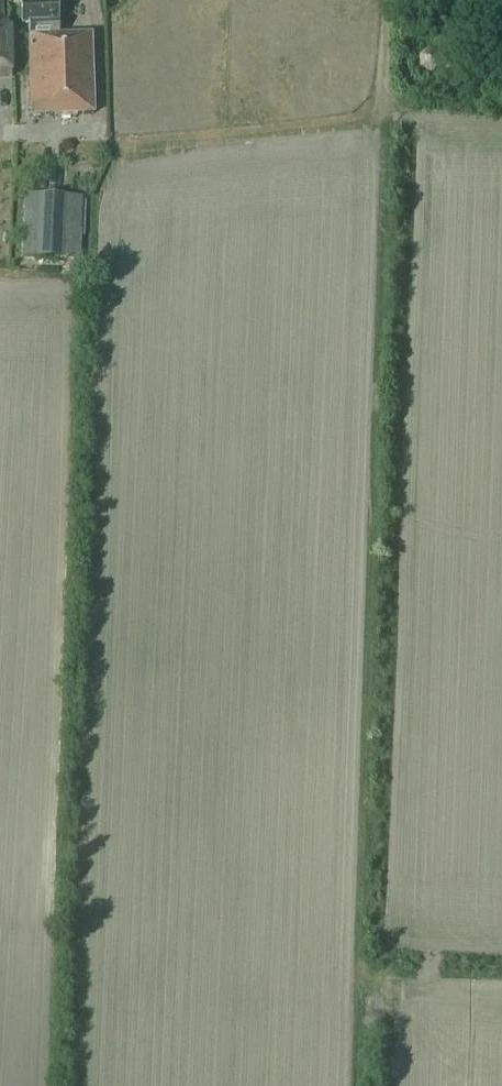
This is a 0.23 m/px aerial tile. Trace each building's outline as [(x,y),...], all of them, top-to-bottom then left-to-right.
[(11,77),(9,28),(8,28),(7,18),(2,19),(1,0),(0,0),(0,77),(11,77)] [(8,2),(20,2),(21,23),(28,23),(31,115),(93,114),(91,34),(59,35),(58,0),(51,0),(34,0),(8,0),(8,2)] [(430,52),(421,58),(421,69),(431,74),(440,68),(440,57),(430,52)] [(81,197),(39,195),(36,259),(78,260),(81,197)]
